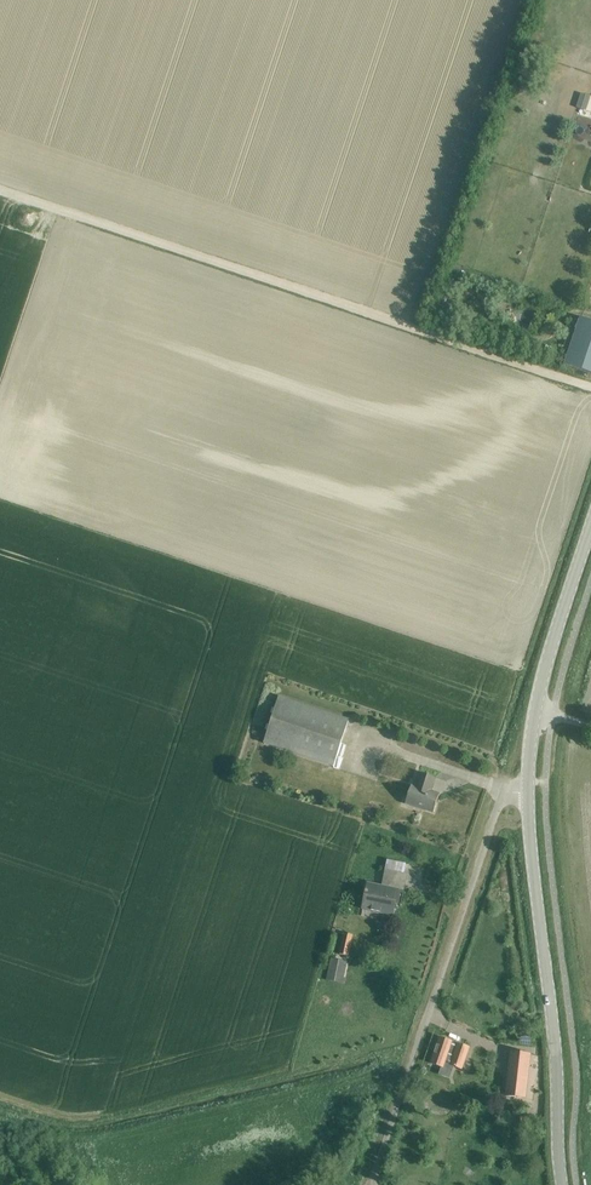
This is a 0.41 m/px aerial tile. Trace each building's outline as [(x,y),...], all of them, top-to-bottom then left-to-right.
[(581,93),(576,106),(584,109),(588,95),(581,93)] [(437,294),(432,312),(447,316),(453,299),(437,294)] [(580,318),(565,364),(590,373),(590,321),(580,318)] [(333,766),(348,719),(279,697),(263,744),(333,766)] [(434,812),(440,794),(430,791),(434,778),(420,773),(416,786),(411,784),(405,803),(434,812)] [(387,861),(385,869),(404,873),(406,865),(387,861)] [(400,891),(404,873),(385,869),(381,886),(368,883),(362,909),(393,915),(398,890),(400,891)] [(349,955),(353,935),(344,933),(340,954),(349,955)] [(344,977),(347,962),(331,959),(327,980),(346,984),(347,978),(344,977)] [(462,1069),(470,1047),(459,1043),(459,1044),(453,1042),(453,1041),(441,1037),(432,1063),(444,1067),(447,1056),(453,1058),(451,1065),(462,1069)] [(530,1055),(512,1053),(507,1096),(525,1098),(530,1055)] [(526,1115),(517,1116),(518,1142),(527,1142),(526,1115)]
